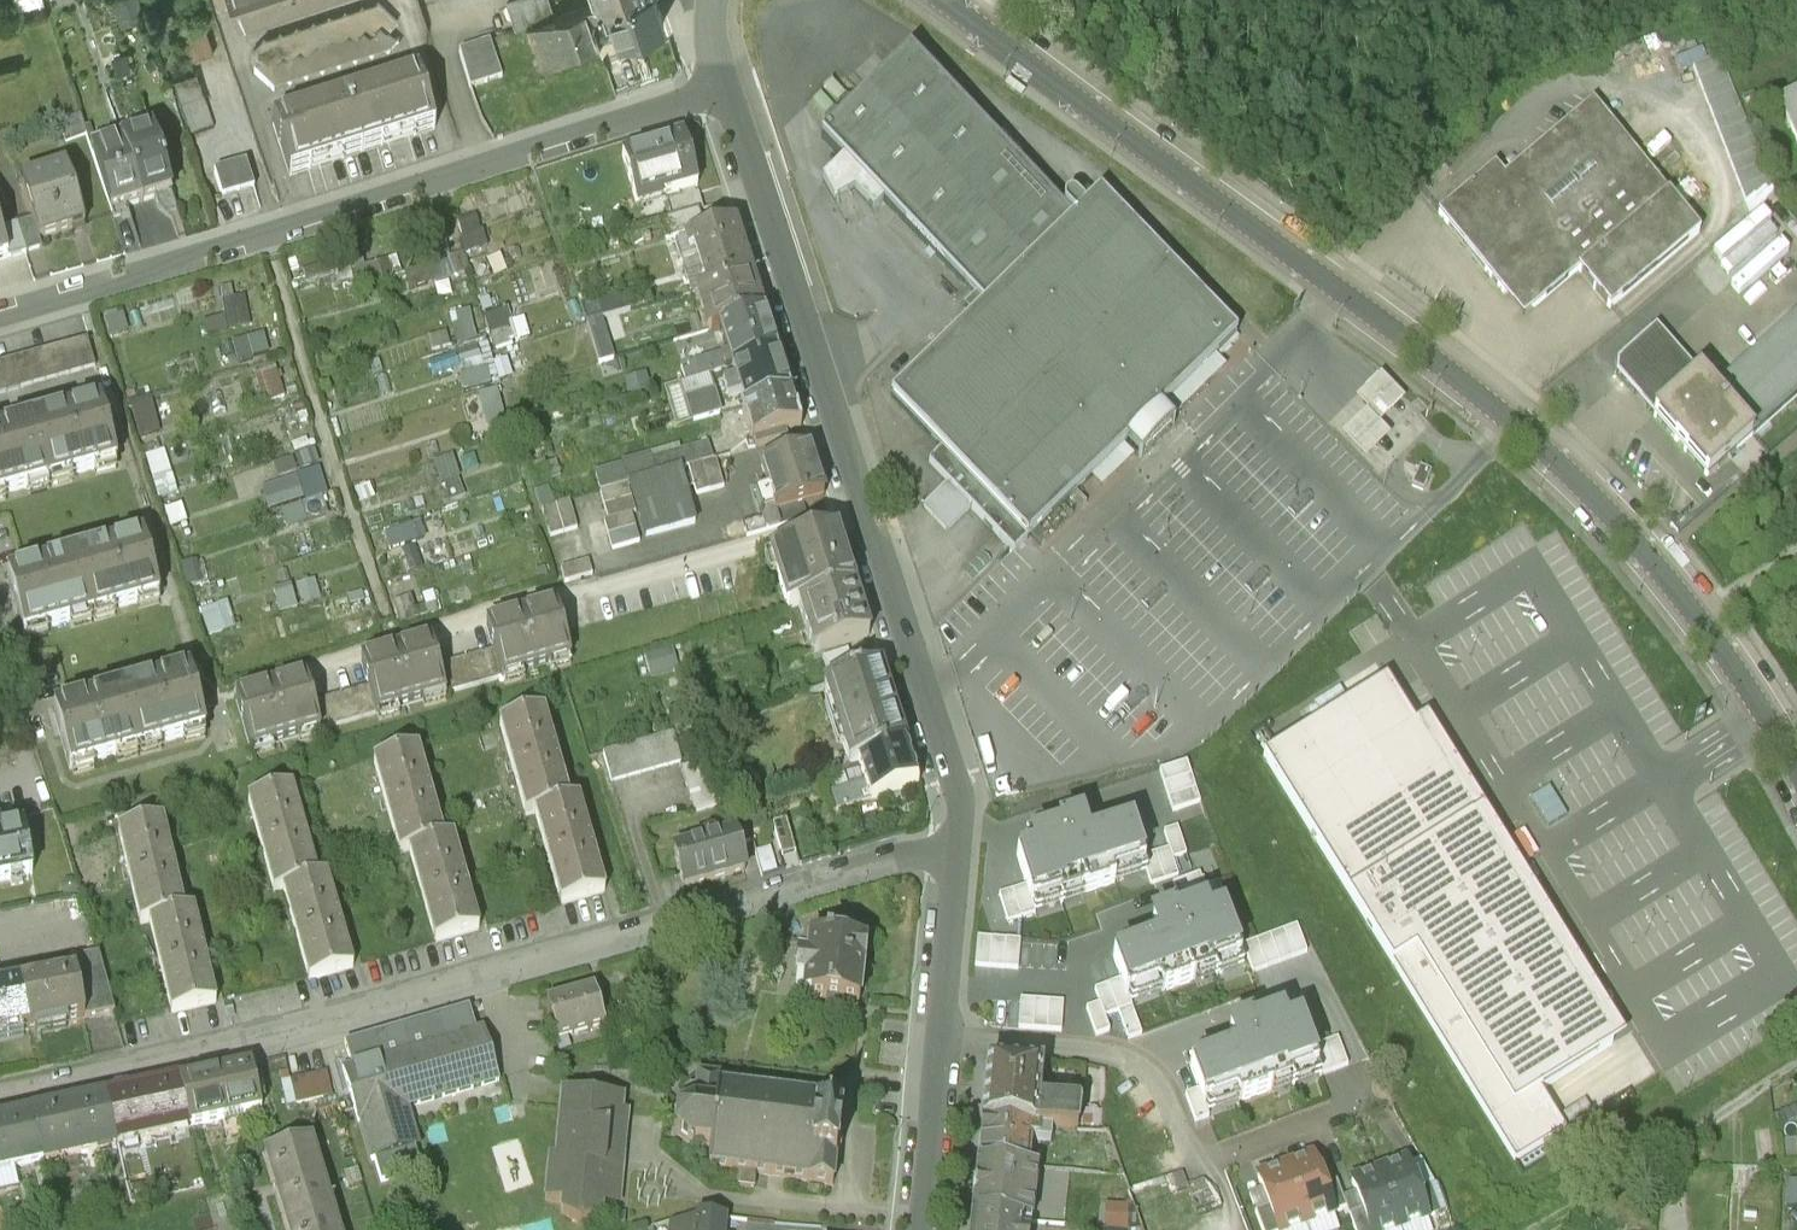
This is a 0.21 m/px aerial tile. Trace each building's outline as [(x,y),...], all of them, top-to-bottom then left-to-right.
[(239,17),(293,0),(234,0),(239,17)] [(507,7),(516,34),(527,30),(555,20),(548,0),(529,0),(507,7)] [(527,30),(539,65),(592,47),(585,26),(609,18),(619,46),(668,29),(658,0),(613,0),(598,5),(555,20),(527,30)] [(303,36),(297,29),(287,41),(281,35),(271,46),(264,40),(253,53),(265,63),(254,75),(274,93),(284,82),(290,88),(300,76),(306,82),(317,71),(323,77),(333,65),(338,72),(349,60),(355,66),(366,55),(371,61),(382,49),(388,56),(399,43),(387,32),(398,20),(378,3),(369,14),(362,8),(353,20),(346,13),(336,25),(329,19),(319,31),(313,24),(303,36)] [(489,41),(458,51),(471,90),(502,80),(489,41)] [(821,141),(975,299),(964,310),(973,319),(943,349),(935,340),(904,369),(913,378),(891,400),(942,452),(929,464),(1015,552),(1049,519),(1062,532),(1145,450),(1133,438),(1236,337),(1099,197),(1084,212),(1074,203),(1071,202),(1068,202),(1066,203),(1064,206),(1063,209),(1063,212),(1064,215),(909,55),(821,141)] [(1718,58),(1693,68),(1709,108),(1735,98),(1718,58)] [(214,126),(196,75),(174,83),(191,134),(214,126)] [(625,75),(609,80),(615,97),(631,91),(625,75)] [(415,81),(345,103),(362,156),(432,133),(415,81)] [(12,122),(0,87),(0,126),(12,122)] [(1772,192),(1735,98),(1709,108),(1746,203),(1772,192)] [(1781,106),(1796,143),(1796,99),(1781,106)] [(345,103),(276,126),(293,178),(362,156),(345,103)] [(1534,308),(1579,270),(1611,308),(1701,232),(1593,105),(1504,179),(1495,168),(1439,217),(1504,294),(1515,285),(1534,308)] [(150,128),(121,138),(122,143),(145,210),(175,200),(150,128)] [(669,148),(622,162),(635,206),(696,188),(682,140),(668,144),(669,148)] [(122,143),(93,153),(115,220),(145,210),(122,143)] [(246,165),(215,176),(223,198),(254,188),(246,165)] [(66,176),(22,191),(34,226),(40,244),(84,229),(66,176)] [(697,196),(670,204),(674,219),(696,213),(701,211),(697,196)] [(1796,242),(1796,239),(1764,204),(1709,255),(1744,291),(1796,242)] [(674,219),(661,224),(666,242),(702,230),(696,213),(674,219)] [(467,253),(485,247),(476,220),(458,226),(467,253)] [(18,231),(26,255),(41,249),(40,244),(34,226),(18,231)] [(736,229),(682,246),(688,264),(695,262),(705,293),(751,278),(736,229)] [(18,231),(2,237),(9,260),(26,255),(18,231)] [(0,232),(0,263),(9,260),(2,237),(0,232)] [(389,259),(354,266),(358,286),(393,279),(389,259)] [(705,293),(697,295),(711,340),(721,338),(765,323),(751,278),(705,293)] [(678,284),(652,291),(657,307),(683,300),(678,284)] [(247,294),(222,298),(225,314),(202,318),(205,331),(252,323),(247,294)] [(626,300),(581,313),(587,329),(603,324),(630,315),(626,300)] [(470,310),(450,314),(457,346),(477,341),(470,310)] [(1710,395),(1655,333),(1619,366),(1618,379),(1708,479),(1796,399),(1796,317),(1710,395)] [(765,323),(721,338),(733,374),(777,360),(765,323)] [(603,324),(587,329),(599,370),(616,365),(603,324)] [(238,361),(269,352),(263,331),(232,340),(238,361)] [(0,365),(0,395),(95,368),(87,340),(0,365)] [(454,355),(466,391),(499,381),(487,344),(454,355)] [(723,358),(681,370),(686,384),(727,372),(723,358)] [(777,360),(733,374),(736,384),(725,387),(731,406),(740,403),(743,410),(789,395),(777,360)] [(263,403),(285,396),(275,366),(253,373),(263,403)] [(1406,401),(1380,376),(1355,401),(1365,412),(1381,427),(1406,401)] [(468,418),(484,415),(486,424),(504,420),(498,392),(464,399),(468,418)] [(743,410),(755,450),(802,435),(800,428),(801,428),(798,417),(797,417),(789,395),(743,410)] [(139,437),(159,432),(150,400),(130,405),(139,437)] [(103,411),(35,430),(51,488),(120,470),(103,411)] [(1381,427),(1365,412),(1341,437),(1367,463),(1392,438),(1381,427)] [(0,440),(0,503),(51,488),(35,430),(0,440)] [(679,447),(648,459),(654,478),(680,471),(687,469),(713,460),(708,445),(681,453),(679,447)] [(147,454),(157,497),(175,493),(165,450),(147,454)] [(809,452),(760,469),(770,498),(756,502),(762,521),(774,517),(784,514),(822,503),(826,501),(809,452)] [(654,478),(648,459),(621,468),(622,471),(593,480),(599,495),(629,486),(654,478)] [(713,460),(687,469),(696,497),(723,490),(713,460)] [(303,504),(327,496),(318,468),(259,487),(267,511),(280,507),(286,527),(308,519),(303,504)] [(1432,474),(1421,469),(1413,487),(1424,492),(1432,474)] [(654,478),(629,486),(638,516),(645,541),(696,526),(680,471),(654,478)] [(638,516),(629,486),(599,495),(608,524),(601,527),(609,553),(637,544),(629,519),(638,516)] [(536,496),(542,514),(556,510),(550,492),(536,496)] [(822,503),(784,514),(787,526),(825,514),(822,503)] [(556,510),(542,514),(549,539),(578,531),(571,506),(556,510)] [(784,514),(774,517),(762,521),(744,527),(747,538),(787,526),(784,514)] [(836,534),(770,554),(788,611),(800,607),(853,590),(836,534)] [(146,540),(78,559),(94,618),(162,599),(146,540)] [(78,559),(9,578),(25,637),(94,618),(78,559)] [(587,564),(560,572),(563,583),(591,575),(587,564)] [(853,590),(800,607),(815,655),(869,638),(853,590)] [(554,601),(485,621),(494,650),(502,679),(570,659),(554,601)] [(427,637),(358,656),(367,688),(375,715),(443,695),(427,637)] [(494,650),(436,666),(444,695),(502,679),(494,650)] [(849,653),(824,661),(833,687),(857,678),(849,653)] [(833,687),(824,690),(850,765),(859,762),(906,747),(881,671),(857,678),(833,687)] [(302,673),(234,692),(251,750),(319,731),(311,704),(302,673)] [(191,675),(123,693),(139,752),(207,733),(191,675)] [(1381,677),(1259,753),(1348,889),(1483,806),(1425,715),(1412,724),(1381,677)] [(367,688),(311,704),(319,731),(375,715),(367,688)] [(123,693),(54,712),(70,771),(139,752),(123,693)] [(500,730),(527,819),(533,818),(571,806),(544,717),(500,730)] [(673,734),(604,754),(612,783),(682,763),(673,734)] [(906,747),(859,762),(866,783),(834,794),(842,817),(921,791),(906,747)] [(376,765),(403,854),(409,853),(447,841),(420,752),(376,765)] [(710,761),(682,769),(696,813),(724,804),(710,761)] [(1187,762),(1159,771),(1172,812),(1200,803),(1187,762)] [(249,805),(276,894),(282,892),(320,881),(293,792),(249,805)] [(533,818),(560,908),(606,895),(579,804),(571,806),(533,818)] [(1538,1082),(1621,1032),(1483,806),(1348,889),(1518,1157),(1563,1125),(1538,1082)] [(747,818),(732,822),(736,836),(740,847),(754,843),(751,833),(747,818)] [(119,832),(143,922),(149,921),(187,911),(164,821),(119,832)] [(1029,852),(1016,856),(1026,887),(1032,906),(1080,890),(1082,894),(1115,884),(1112,875),(1144,865),(1142,858),(1131,824),(1085,839),(1080,822),(1025,840),(1029,852)] [(1164,832),(1169,849),(1173,859),(1186,855),(1177,828),(1164,832)] [(1,839),(0,832),(0,884),(32,877),(23,834),(1,839)] [(736,836),(675,853),(686,890),(747,872),(740,847),(736,836)] [(409,853),(436,943),(482,930),(454,839),(447,841),(409,853)] [(1142,858),(1144,865),(1151,885),(1178,877),(1173,859),(1169,849),(1142,858)] [(1199,875),(1173,885),(1182,912),(1205,903),(1223,897),(1218,883),(1204,888),(1199,875)] [(282,892),(309,983),(355,969),(328,879),(320,881),(282,892)] [(1035,914),(1032,906),(1026,887),(999,896),(1008,923),(1035,914)] [(1151,924),(1157,939),(1112,957),(1121,980),(1128,997),(1159,985),(1162,993),(1195,981),(1193,977),(1241,959),(1222,910),(1210,915),(1205,903),(1182,912),(1151,924)] [(170,1004),(172,1012),(218,1001),(195,909),(187,911),(149,921),(170,1004)] [(1296,927),(1242,947),(1252,974),(1306,954),(1296,927)] [(1020,942),(977,938),(974,966),(1017,970),(1020,942)] [(868,948),(810,942),(808,963),(799,962),(797,983),(806,984),(805,1002),(828,1004),(827,1014),(838,1016),(839,1005),(861,1007),(864,971),(866,971),(868,948)] [(113,1014),(99,956),(73,962),(76,977),(86,1020),(113,1014)] [(76,977),(20,989),(29,1033),(81,1022),(86,1020),(76,977)] [(1128,997),(1121,980),(1095,991),(1100,1004),(1086,1009),(1096,1036),(1109,1031),(1104,1017),(1118,1012),(1128,1040),(1142,1034),(1128,997)] [(20,989),(0,993),(0,1039),(29,1033),(20,989)] [(595,991),(548,1006),(559,1042),(606,1027),(595,991)] [(1063,1003),(1020,1000),(1018,1029),(1061,1032),(1063,1003)] [(1234,1049),(1190,1066),(1199,1090),(1205,1106),(1236,1094),(1239,1102),(1272,1090),(1271,1086),(1317,1068),(1310,1050),(1299,1020),(1287,1024),(1282,1013),(1228,1033),(1234,1049)] [(484,1032),(344,1073),(359,1125),(361,1124),(373,1163),(400,1155),(389,1116),(408,1111),(499,1084),(484,1032)] [(1338,1040),(1310,1050),(1317,1068),(1320,1077),(1348,1066),(1338,1040)] [(1040,1071),(989,1066),(982,1126),(1038,1129),(1102,1133),(1104,1109),(1037,1104),(1040,1071)] [(251,1068),(180,1083),(190,1129),(261,1113),(251,1068)] [(335,1096),(329,1072),(289,1082),(295,1106),(335,1096)] [(694,1148),(712,1150),(710,1170),(729,1172),(729,1173),(733,1173),(734,1172),(787,1177),(787,1179),(790,1179),(790,1178),(808,1180),(808,1182),(813,1182),(830,1184),(835,1185),(835,1181),(833,1181),(835,1165),(837,1162),(838,1150),(841,1151),(842,1137),(839,1137),(841,1124),(839,1124),(841,1107),(842,1107),(843,1102),(837,1102),(836,1103),(821,1102),(822,1100),(817,1099),(817,1101),(811,1100),(811,1101),(800,1100),(800,1099),(796,1099),(796,1100),(781,1098),(781,1097),(777,1097),(776,1098),(762,1097),(762,1095),(757,1095),(757,1096),(741,1094),(741,1093),(737,1093),(737,1094),(722,1093),(722,1091),(720,1091),(721,1081),(699,1079),(696,1104),(694,1104),(694,1111),(680,1117),(677,1114),(675,1118),(678,1121),(677,1135),(671,1138),(674,1140),(678,1138),(690,1147),(690,1152),(694,1153),(694,1148)] [(180,1083),(106,1100),(116,1145),(190,1129),(180,1083)] [(1205,1106),(1199,1090),(1184,1096),(1194,1123),(1209,1117),(1205,1106)] [(621,1118),(623,1102),(566,1097),(559,1162),(553,1162),(549,1201),(566,1203),(565,1216),(582,1224),(600,1219),(602,1206),(618,1208),(622,1169),(616,1168),(620,1134),(625,1134),(627,1118),(621,1118)] [(106,1100),(32,1116),(43,1162),(116,1145),(106,1100)] [(408,1111),(389,1116),(400,1155),(419,1150),(408,1111)] [(0,1124),(0,1171),(43,1162),(32,1116),(0,1124)] [(1038,1129),(982,1126),(978,1166),(1027,1170),(1029,1141),(1037,1142),(1038,1129)] [(310,1143),(266,1156),(267,1160),(288,1229),(332,1216),(310,1143)] [(1323,1189),(1312,1159),(1285,1169),(1306,1225),(1333,1215),(1323,1189)] [(1417,1192),(1406,1163),(1379,1173),(1400,1229),(1427,1219),(1417,1192)] [(1027,1170),(978,1166),(973,1216),(1031,1222),(1036,1170),(1027,1170)] [(1258,1179),(1269,1209),(1276,1229),(1293,1229),(1306,1225),(1285,1169),(1258,1179)] [(1379,1173),(1352,1183),(1362,1212),(1369,1229),(1398,1229),(1400,1229),(1379,1173)] [(1346,1210),(1336,1183),(1323,1189),(1333,1215),(1346,1210)] [(1440,1214),(1430,1188),(1417,1192),(1427,1219),(1440,1214)] [(1105,1201),(1104,1227),(1127,1228),(1128,1202),(1105,1201)] [(1269,1209),(1255,1214),(1261,1229),(1276,1229),(1269,1209)] [(1362,1212),(1349,1217),(1354,1229),(1369,1229),(1362,1212)] [(288,1229),(336,1229),(332,1216),(288,1229)] [(692,1216),(670,1225),(669,1229),(689,1229),(692,1216)] [(726,1221),(692,1216),(689,1229),(725,1229),(726,1221)] [(973,1216),(971,1229),(1030,1229),(1031,1222),(973,1216)]
